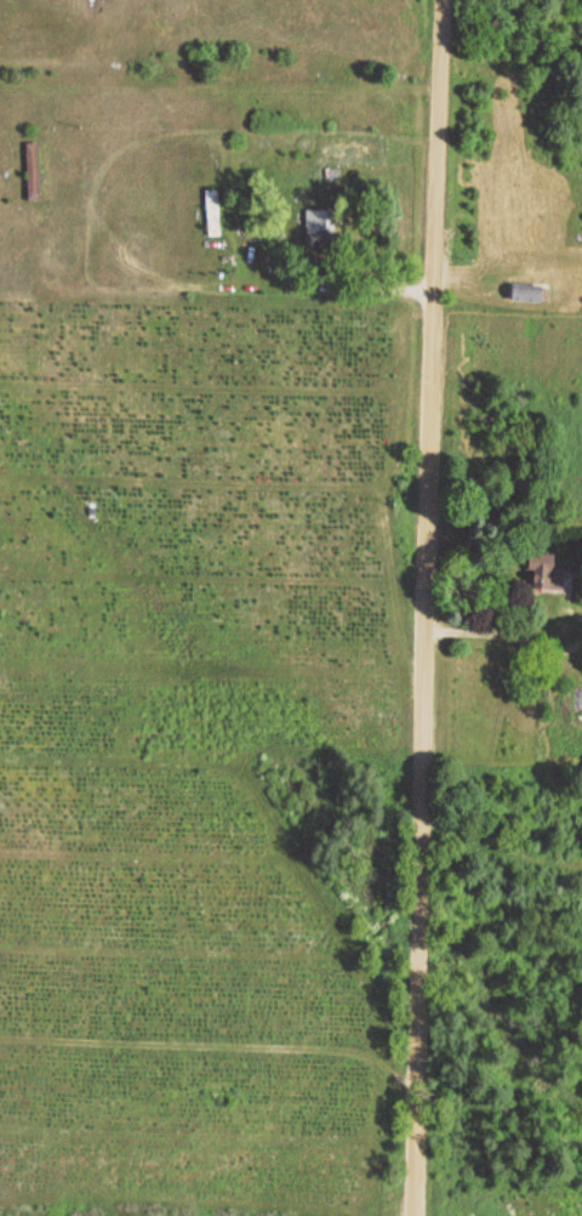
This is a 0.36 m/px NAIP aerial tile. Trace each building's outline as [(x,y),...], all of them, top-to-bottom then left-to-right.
[(44,143),(28,143),(28,201),(44,201),(44,143)] [(221,190),(208,191),(210,237),(222,237),(221,190)] [(307,242),(334,242),(334,210),(307,210),(307,242)] [(550,286),(511,286),(511,301),(550,301),(550,286)] [(536,591),(567,591),(567,560),(536,560),(536,591)]
